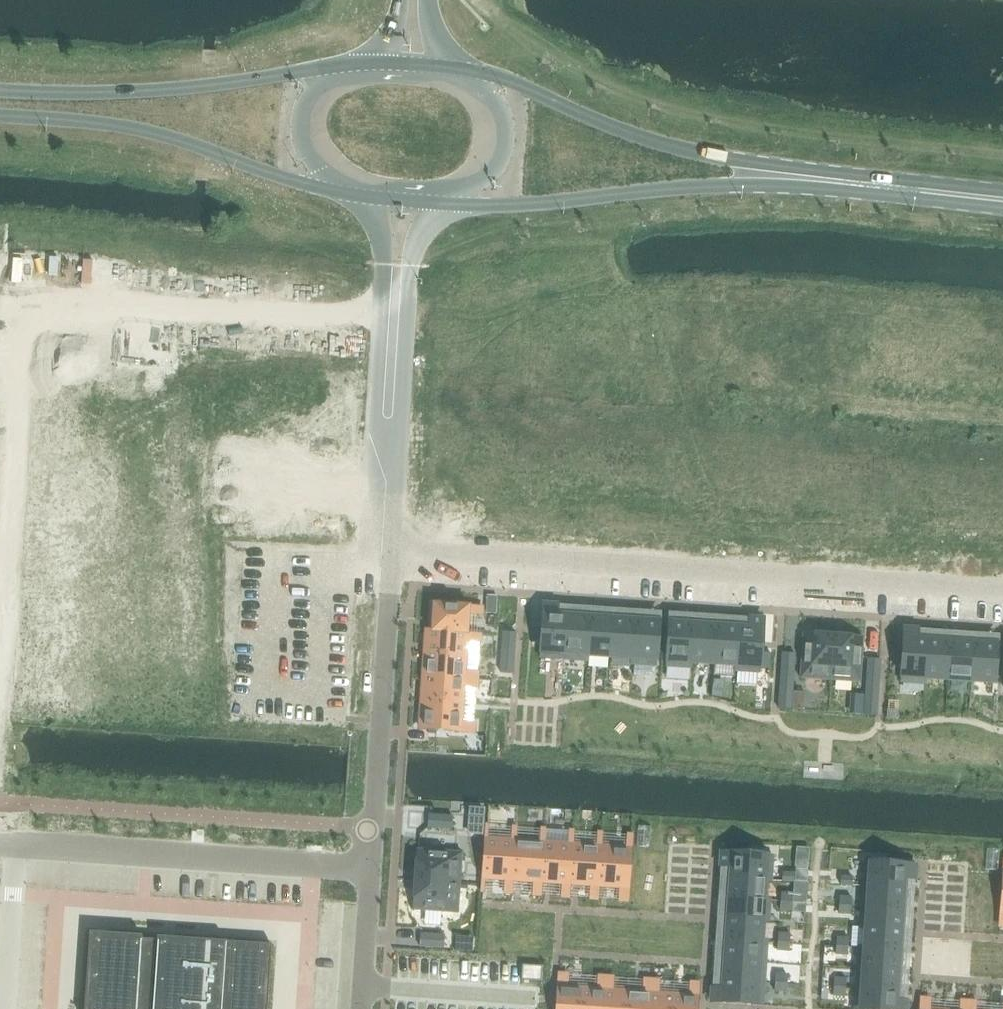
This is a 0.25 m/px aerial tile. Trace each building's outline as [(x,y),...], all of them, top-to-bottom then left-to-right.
[(427,630),(427,631),(468,634),(469,614),(482,615),(482,607),(433,604),(431,630),(427,630)] [(544,604),(540,657),(564,659),(567,616),(556,615),(557,605),(544,604)] [(567,616),(564,659),(587,660),(590,617),(567,616)] [(590,617),(587,660),(588,661),(588,656),(610,657),(613,619),(590,617)] [(739,627),(736,670),(760,672),(760,669),(761,652),(763,619),(750,618),(750,628),(739,627)] [(613,619),(610,657),(632,659),(632,663),(635,620),(613,619)] [(635,620),(632,663),(656,665),(659,622),(635,620)] [(670,622),(666,678),(689,679),(690,667),(693,624),(670,622)] [(693,624),(690,667),(691,668),(692,663),(714,664),(716,626),(693,624)] [(716,626),(714,664),(735,666),(735,670),(736,670),(739,627),(716,626)] [(904,629),(901,682),(925,683),(928,640),(917,639),(918,630),(904,629)] [(427,631),(425,654),(466,657),(467,642),(480,642),(480,634),(468,634),(427,631)] [(504,632),(501,673),(513,674),(516,633),(504,632)] [(803,633),(800,679),(830,681),(833,635),(803,633)] [(833,635),(830,681),(860,683),(863,637),(833,635)] [(928,640),(925,683),(926,683),(926,678),(948,680),(950,641),(928,640)] [(950,641),(948,680),(970,681),(973,643),(950,641)] [(973,643),(970,681),(994,683),(997,644),(973,643)] [(771,653),(761,652),(760,669),(770,669),(771,653)] [(783,653),(781,677),(793,678),(795,654),(783,653)] [(425,654),(424,676),(477,680),(478,672),(465,671),(466,657),(425,654)] [(868,659),(867,683),(879,684),(880,660),(868,659)] [(424,676),(422,699),(463,702),(464,687),(477,688),(477,680),(424,676)] [(781,677),(779,709),(791,710),(793,678),(781,677)] [(867,683),(865,715),(877,716),(879,684),(867,683)] [(422,699),(420,729),(474,733),(474,724),(462,723),(463,702),(422,699)] [(886,720),(897,720),(898,711),(887,711),(886,720)] [(466,834),(481,835),(483,810),(467,809),(466,834)] [(429,815),(428,827),(452,829),(453,817),(429,815)] [(486,838),(483,879),(505,880),(504,893),(512,893),(513,881),(516,840),(516,828),(512,827),(511,840),(486,838)] [(516,840),(513,881),(533,882),(532,895),(540,895),(541,883),(544,842),(545,830),(541,829),(540,842),(516,840)] [(544,842),(541,883),(562,884),(561,897),(569,897),(570,885),(573,844),(573,831),(569,831),(568,844),(544,842)] [(573,844),(570,885),(590,886),(590,899),(597,899),(598,887),(601,846),(602,833),(598,833),(597,846),(573,844)] [(601,846),(598,887),(620,888),(619,901),(627,901),(632,835),(627,835),(626,848),(601,846)] [(721,853),(720,866),(730,867),(729,877),(770,880),(772,856),(766,856),(767,850),(755,849),(754,855),(721,853)] [(417,850),(415,880),(460,883),(462,853),(417,850)] [(866,863),(864,887),(905,889),(905,879),(915,879),(916,866),(883,864),(884,857),(872,857),(871,863),(866,863)] [(782,873),(782,881),(794,882),(794,874),(782,873)] [(729,877),(728,898),(769,900),(769,899),(764,899),(765,881),(770,881),(770,880),(729,877)] [(841,877),(840,885),(852,886),(853,878),(841,877)] [(415,880),(413,910),(458,913),(460,883),(415,880)] [(863,906),(863,907),(903,910),(905,889),(864,887),(864,888),(869,888),(867,906),(863,906)] [(781,893),(781,901),(792,902),(793,894),(781,893)] [(840,897),(839,905),(851,906),(852,898),(840,897)] [(728,898),(726,918),(767,921),(769,900),(728,898)] [(781,901),(780,909),(792,910),(792,902),(781,901)] [(839,905),(838,913),(850,914),(851,906),(839,905)] [(863,907),(861,927),(902,930),(903,910),(863,907)] [(726,918),(725,938),(766,941),(766,940),(761,940),(762,922),(767,922),(767,921),(726,918)] [(860,947),(860,948),(900,951),(902,930),(861,927),(861,928),(866,929),(865,947),(860,947)] [(271,945),(89,933),(84,1008),(267,1008),(271,945)] [(421,934),(420,946),(444,948),(445,936),(421,934)] [(778,934),(778,942),(790,943),(790,935),(778,934)] [(725,938),(724,959),(765,962),(766,941),(725,938)] [(837,938),(836,946),(848,947),(849,939),(837,938)] [(778,942),(777,950),(789,951),(790,943),(778,942)] [(836,946),(836,954),(848,955),(848,947),(836,946)] [(860,948),(858,968),(899,971),(900,951),(860,948)] [(724,959),(722,979),(763,982),(765,962),(724,959)] [(523,965),(522,980),(541,981),(542,967),(523,965)] [(858,968),(857,988),(898,991),(899,971),(858,968)] [(557,1008),(581,1008),(582,988),(567,987),(568,975),(559,975),(557,1008)] [(776,975),(775,983),(787,983),(787,976),(776,975)] [(581,1008),(604,1008),(606,978),(598,977),(597,989),(582,988),(581,1008)] [(604,1008),(627,1008),(628,991),(613,990),(614,978),(606,978),(604,1008)] [(712,989),(711,1002),(762,1006),(763,982),(722,979),(722,990),(712,989)] [(834,979),(833,987),(846,988),(846,979),(834,979)] [(627,1008),(650,1008),(651,981),(644,980),(643,992),(628,991),(627,1008)] [(650,1008),(672,1008),(673,994),(658,993),(659,981),(651,981),(650,1008)] [(672,1008),(696,1008),(698,984),(689,983),(688,995),(673,994),(672,1008)] [(775,983),(774,991),(786,992),(787,983),(775,983)] [(833,987),(833,995),(845,996),(846,988),(833,987)] [(855,1008),(906,1008),(907,1002),(897,1002),(898,991),(857,988),(855,1008)] [(921,1008),(930,1008),(930,999),(921,999),(921,1008)]
